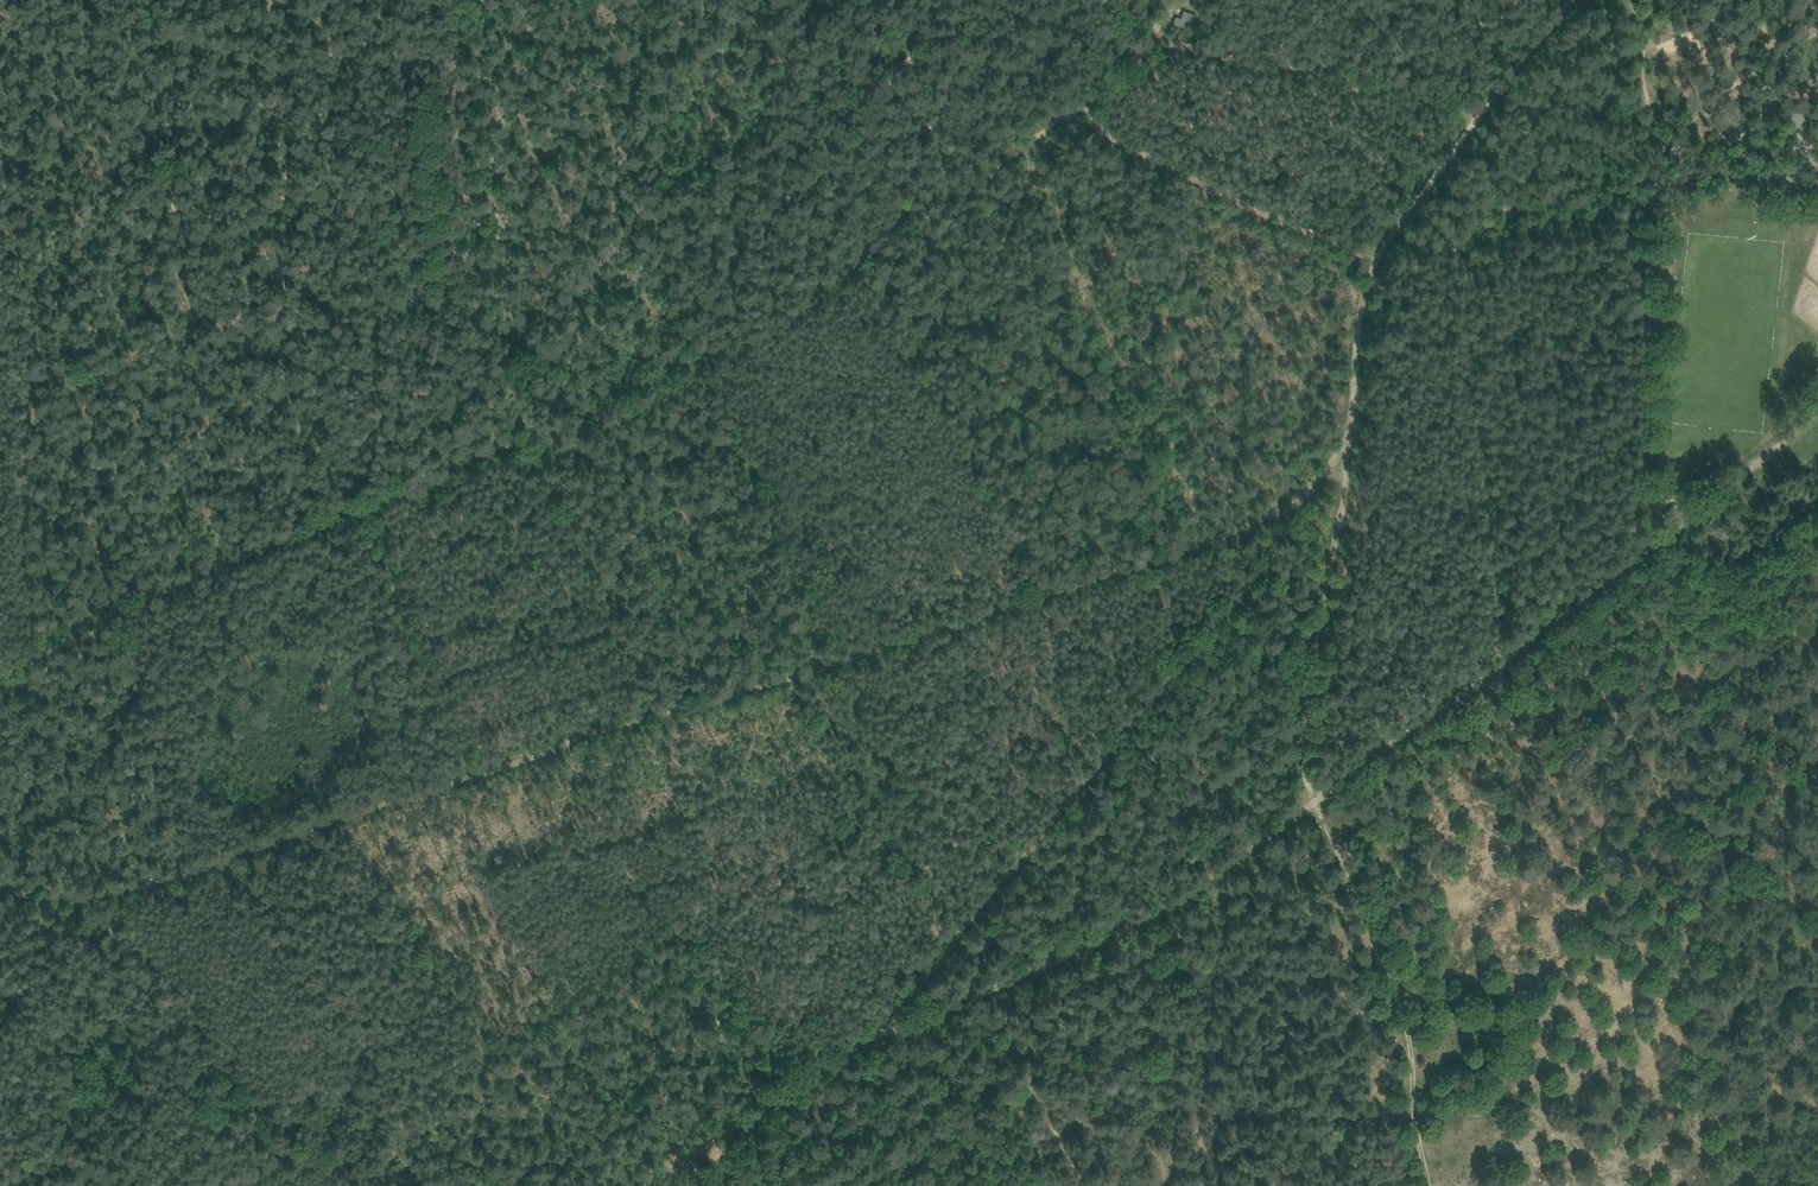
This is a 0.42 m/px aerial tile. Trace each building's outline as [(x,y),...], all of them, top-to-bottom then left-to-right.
[(1185,27),(1187,20),(1182,18),(1176,17),(1174,24),(1185,27)]
